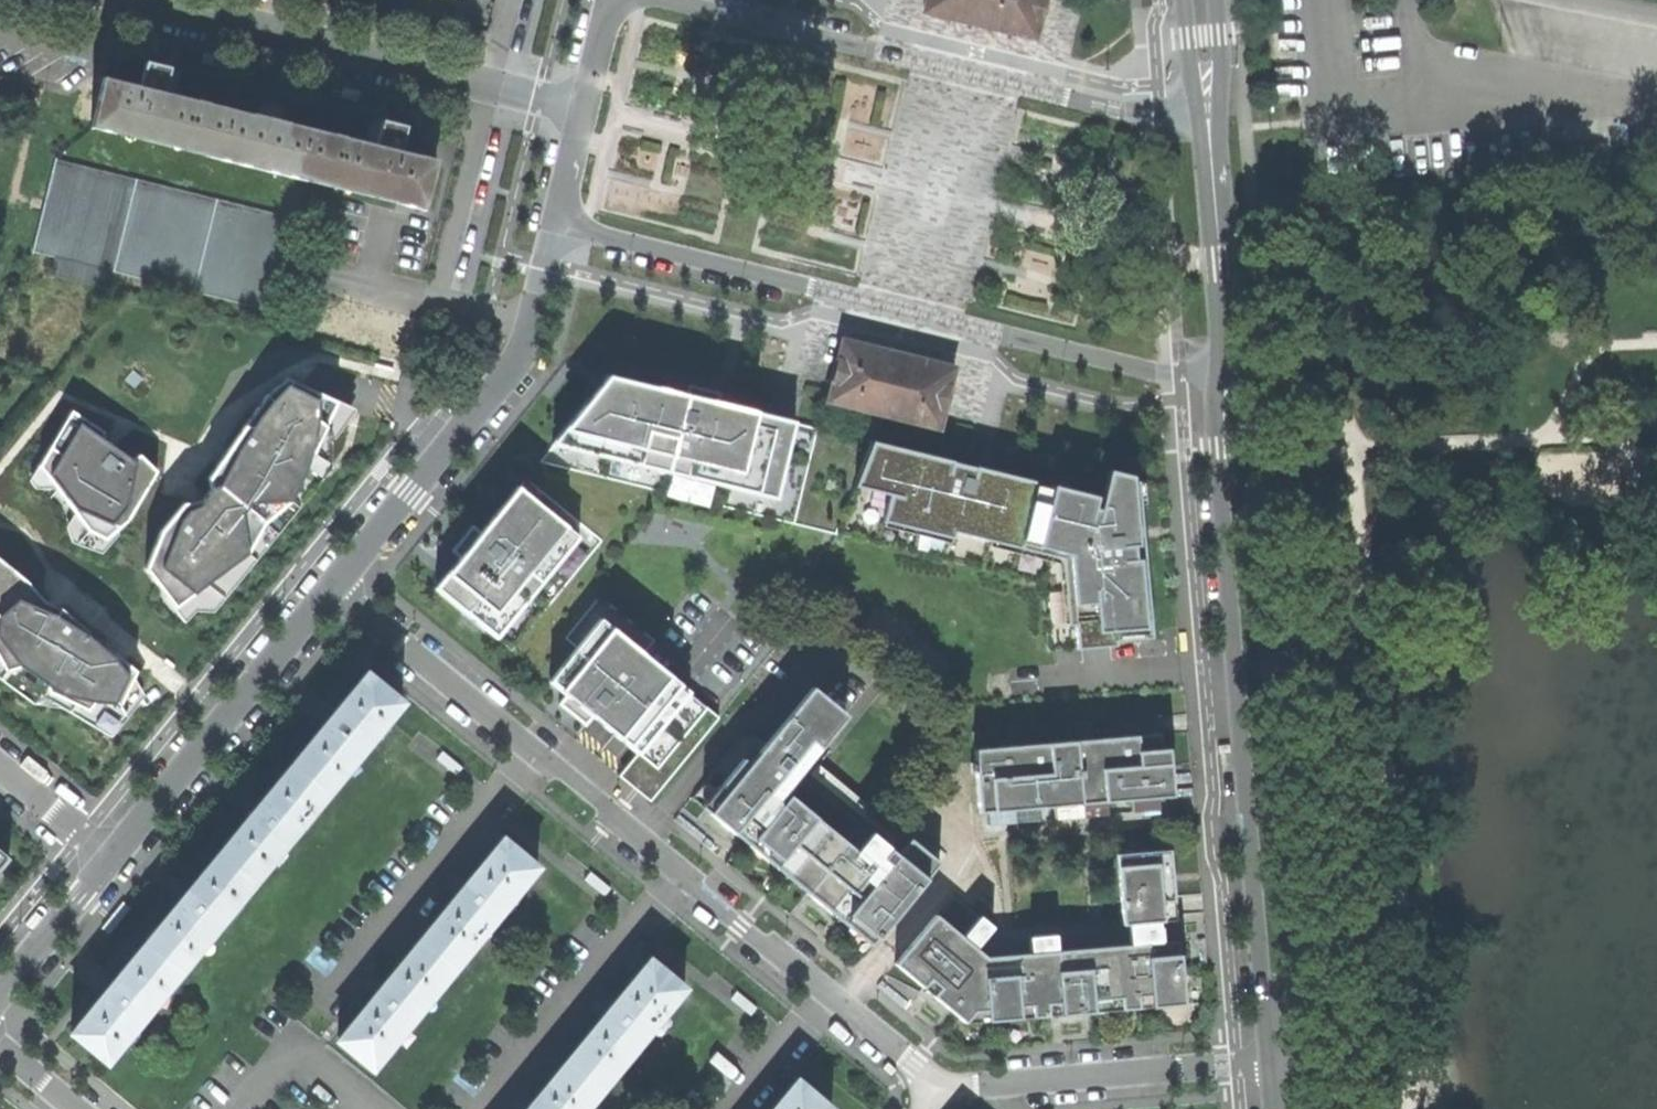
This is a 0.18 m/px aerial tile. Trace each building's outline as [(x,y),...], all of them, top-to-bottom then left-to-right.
[(1036,37),(1040,22),(1042,21),(1043,15),(1042,14),(1044,1),(1047,0),(927,0),(924,10),(980,23),(1036,37)] [(155,94),(190,103),(196,79),(179,75),(161,70),(155,94)] [(432,163),(396,154),(362,146),(255,119),(190,103),(155,94),(100,80),(88,126),(420,209),(432,163)] [(362,146),(396,154),(402,129),(383,124),(369,120),(362,146)] [(111,272),(274,313),(281,286),(290,249),(298,220),(54,158),(31,252),(54,257),(111,272)] [(316,256),(290,249),(281,286),(307,292),(316,256)] [(107,287),(111,272),(54,257),(50,272),(107,287)] [(828,401),(940,429),(955,367),(887,350),(843,340),(828,401)] [(837,534),(871,444),(795,426),(798,419),(609,373),(541,461),(837,534)] [(159,531),(144,568),(174,608),(247,554),(263,524),(290,502),(329,419),(307,401),(315,392),(287,378),(265,395),(207,478),(209,488),(202,500),(182,503),(159,531)] [(103,432),(71,411),(38,466),(88,532),(105,540),(127,521),(156,472),(140,455),(129,458),(103,440),(103,432)] [(976,468),(871,444),(837,534),(1041,584),(1047,651),(1115,646),(1114,641),(1151,638),(1144,559),(1139,559),(1132,477),(1108,471),(1101,501),(1096,500),(1096,497),(1052,486),(1051,488),(1004,477),(1006,472),(977,464),(976,468)] [(436,587),(511,649),(601,541),(526,479),(481,533),(436,587)] [(4,672),(111,723),(136,671),(59,608),(43,601),(26,582),(0,561),(0,664),(4,672)] [(600,620),(550,681),(636,752),(619,773),(651,798),(718,716),(600,620)] [(326,795),(401,703),(368,676),(335,716),(332,714),(328,720),(322,727),(325,730),(293,768),(326,795)] [(705,808),(738,836),(751,820),(771,796),(779,803),(787,793),(798,780),(815,759),(850,718),(814,688),(751,763),(746,758),(705,808)] [(977,730),(978,745),(1141,731),(1140,716),(977,730)] [(977,748),(982,811),(1041,807),(1046,807),(1055,806),(1112,802),(1123,801),(1134,800),(1161,799),(1176,798),(1173,749),(1162,750),(1161,735),(977,748)] [(894,824),(815,759),(798,780),(867,838),(872,832),(899,854),(911,838),(942,864),(949,856),(901,816),(894,824)] [(253,883),(326,795),(293,768),(263,805),(260,803),(254,810),(249,817),(251,819),(220,857),(253,883)] [(819,819),(787,793),(779,803),(783,806),(763,830),(756,838),(783,861),(795,847),(819,819)] [(783,806),(779,803),(771,796),(751,820),(763,830),(783,806)] [(1162,811),(1161,799),(1134,800),(1134,813),(1162,811)] [(1113,814),(1112,802),(1055,806),(1055,818),(1113,814)] [(1042,822),(1041,807),(982,811),(983,826),(1042,822)] [(857,850),(819,819),(795,847),(861,902),(874,887),(865,880),(872,871),(853,855),(857,850)] [(873,947),(879,940),(850,916),(861,902),(795,847),(783,861),(756,838),(763,830),(751,820),(738,836),(743,840),(837,918),(873,947)] [(850,916),(879,940),(942,864),(911,838),(899,854),(872,832),(867,838),(857,850),(853,855),(872,871),(865,880),(874,887),(861,902),(850,916)] [(453,891),(417,935),(451,963),(532,864),(498,836),(463,879),(460,877),(455,883),(450,889),(453,891)] [(1118,854),(1119,867),(1162,864),(1165,903),(1178,902),(1174,850),(1118,854)] [(9,859),(0,851),(0,869),(9,859)] [(181,972),(253,883),(220,857),(190,894),(187,892),(180,900),(176,905),(178,907),(147,945),(181,972)] [(1162,864),(1119,867),(1122,911),(1123,925),(1131,924),(1166,922),(1165,903),(1162,864)] [(958,897),(940,917),(965,938),(982,918),(958,897)] [(984,1012),(990,1021),(987,978),(1059,973),(1058,951),(1032,952),(987,957),(979,951),(965,938),(940,917),(897,966),(924,990),(932,981),(936,985),(942,989),(936,997),(966,1025),(976,1015),(984,1012)] [(982,918),(965,938),(979,951),(997,930),(982,918)] [(1167,943),(1166,922),(1131,924),(1133,945),(1149,944),(1167,943)] [(371,1060),(451,963),(417,935),(381,978),(379,976),(373,984),(367,991),(370,994),(337,1033),(371,1060)] [(1031,938),(1032,952),(1058,951),(1057,936),(1044,937),(1031,938)] [(1181,942),(1167,943),(1149,944),(1150,959),(1182,957),(1181,942)] [(1094,1014),(1154,1010),(1150,959),(1149,944),(1133,945),(1058,951),(1059,973),(1091,971),(1094,1014)] [(108,1062),(181,972),(147,945),(116,983),(112,981),(107,988),(102,994),(105,996),(74,1034),(108,1062)] [(1185,1008),(1182,957),(1150,959),(1154,1010),(1185,1008)] [(603,1013),(565,1058),(597,1084),(679,985),(647,958),(611,1002),(609,1000),(604,1006),(600,1011),(603,1013)] [(1063,1016),(1094,1014),(1091,971),(1059,973),(1063,1016)] [(990,1021),(1050,1017),(1063,1016),(1059,973),(987,978),(990,1021)] [(1096,1042),(1094,1014),(1063,1016),(1050,1017),(1052,1045),(1096,1042)] [(597,1084),(565,1058),(529,1103),(526,1101),(520,1108),(519,1108),(577,1108),(597,1084)] [(827,1106),(795,1079),(769,1108),(825,1108),(827,1106)]
